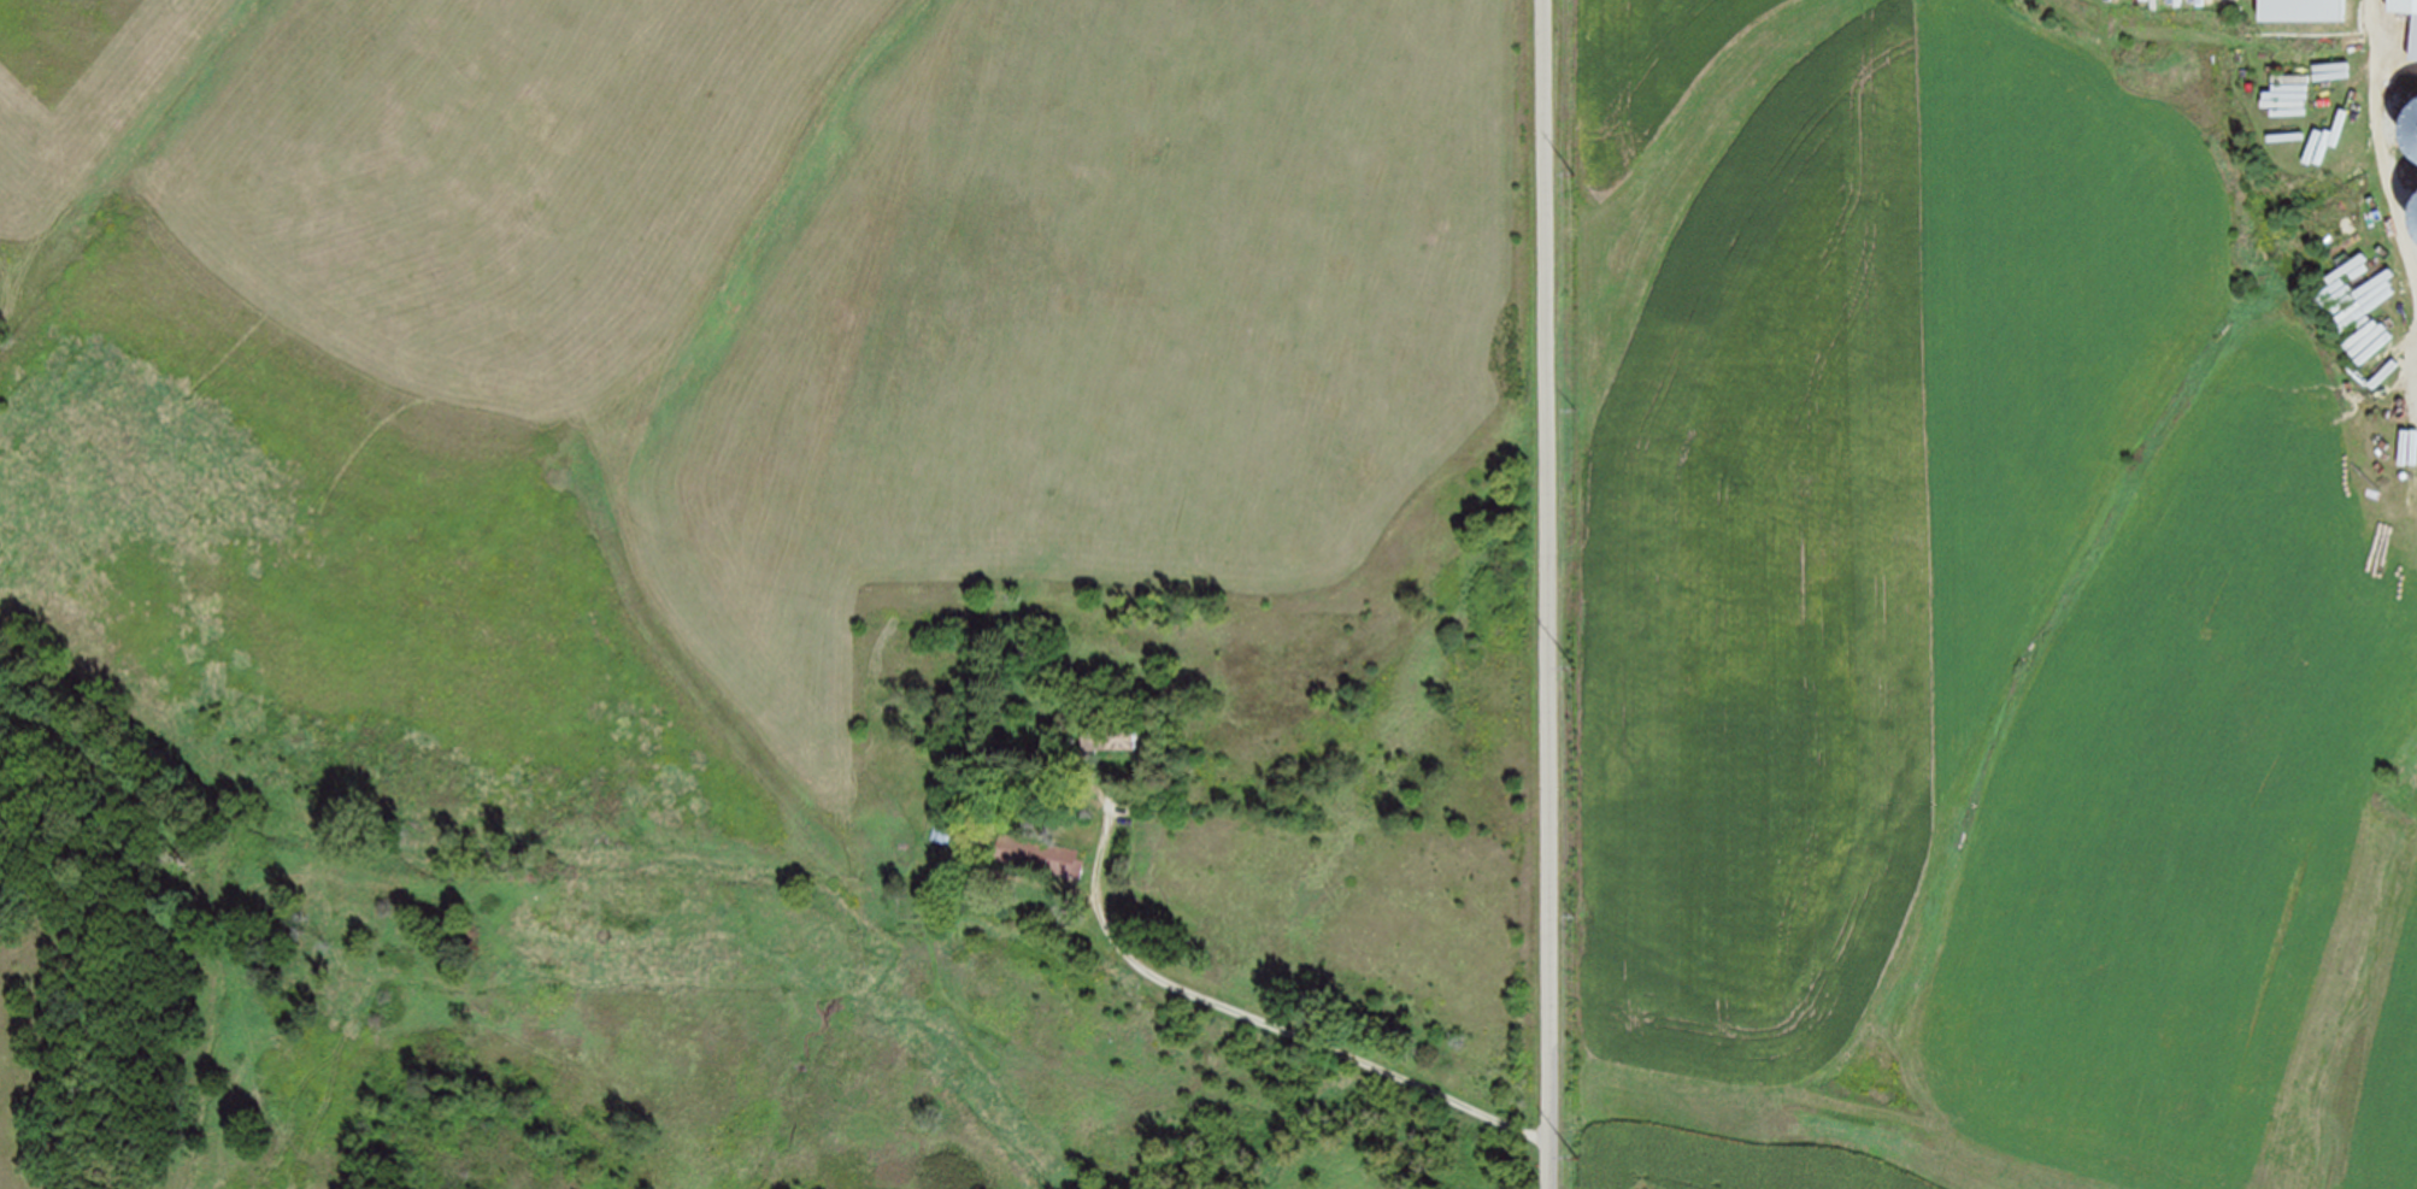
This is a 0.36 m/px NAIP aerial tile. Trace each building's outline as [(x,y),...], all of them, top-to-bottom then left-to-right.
[(2259,19),(2259,0),(2347,0),(2347,19),(2259,19)] [(2415,14),(2410,58),(2416,59),(2416,0),(2389,0),(2388,12),(2415,14)] [(2416,243),(2416,189),(2408,191),(2416,243)] [(1086,748),(1140,748),(1140,723),(1086,723),(1086,748)] [(934,838),(960,847),(968,823),(941,814),(934,838)] [(1001,830),(1080,850),(1077,859),(1086,860),(1081,882),(994,859),(1001,830)]
